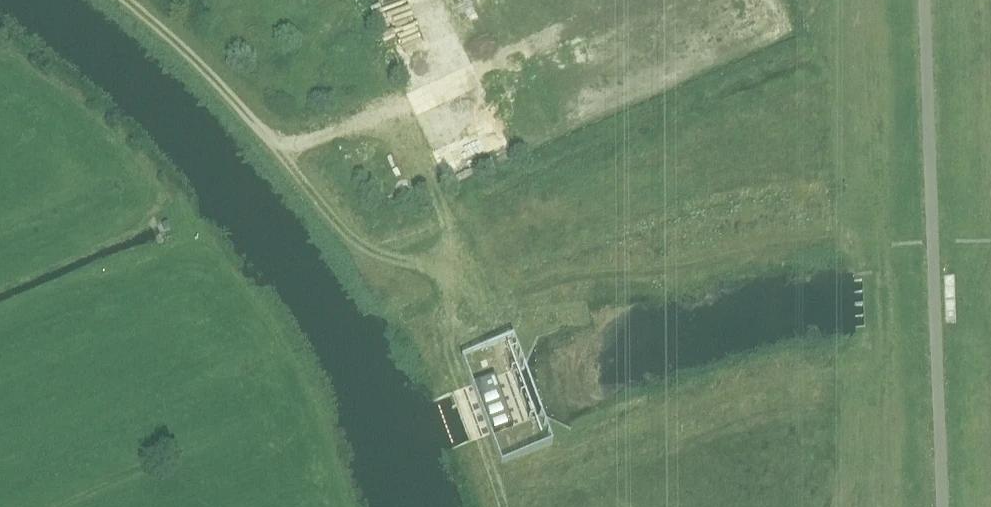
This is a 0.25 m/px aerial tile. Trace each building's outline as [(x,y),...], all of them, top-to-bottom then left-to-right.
[(494,376),(472,384),(491,434),(512,425),(494,376)]
